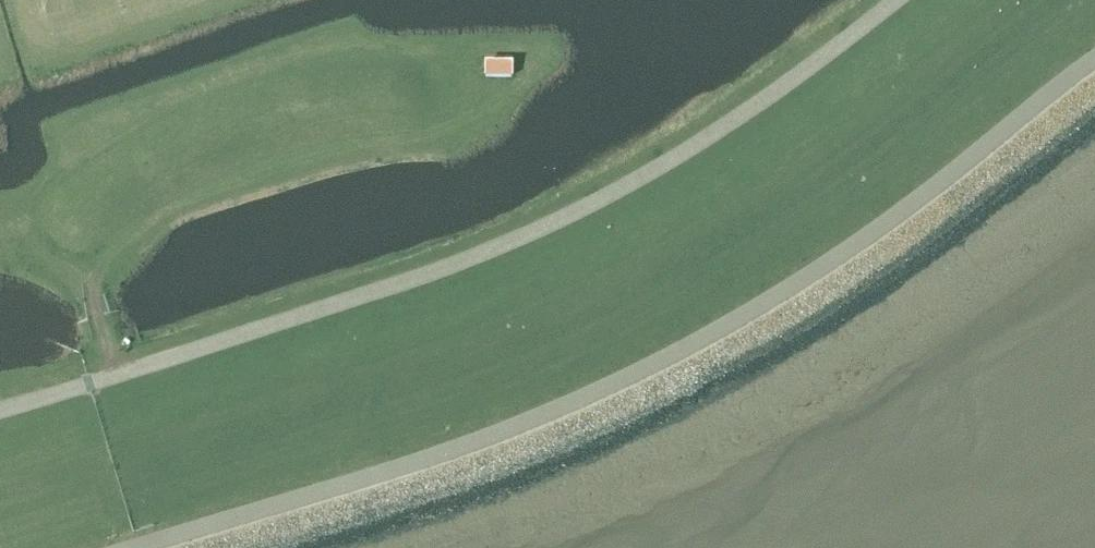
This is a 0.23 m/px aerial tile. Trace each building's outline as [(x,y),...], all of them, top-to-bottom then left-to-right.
[(513,69),(484,67),(484,83),(512,85),(513,69)]
